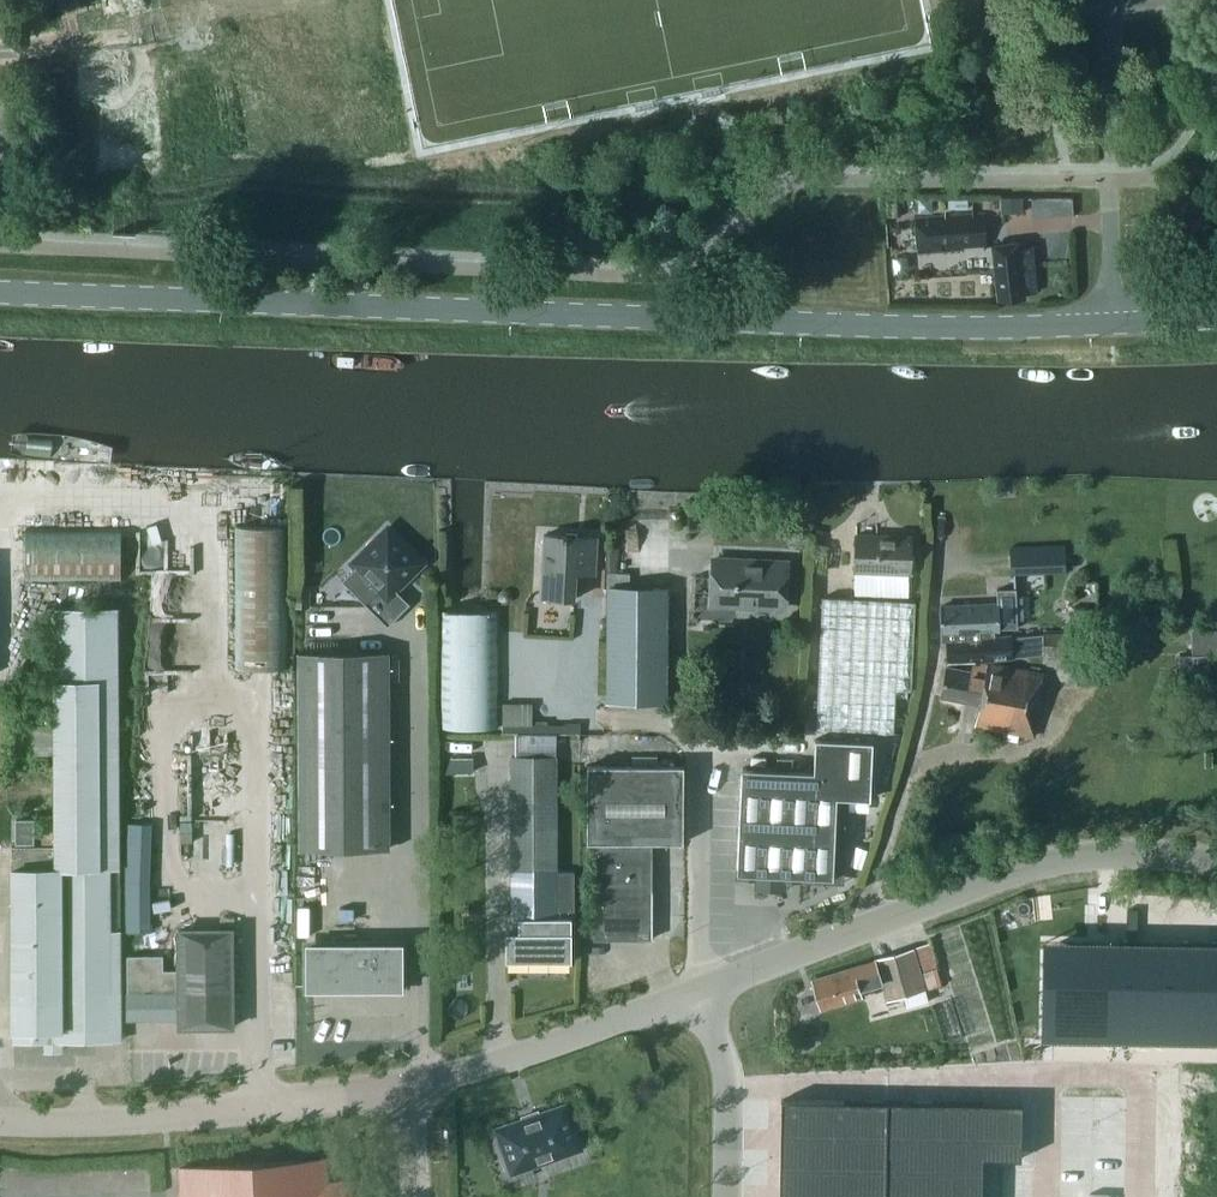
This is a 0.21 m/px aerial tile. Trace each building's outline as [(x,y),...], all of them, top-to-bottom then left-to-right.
[(1004,196),(1005,208),(1026,207),(1025,195),(1004,196)] [(915,220),(917,252),(983,247),(981,216),(915,220)] [(1021,293),(1033,291),(1028,247),(1016,248),(1015,244),(990,246),(996,300),(1022,297),(1021,293)] [(289,493),(289,478),(242,477),(242,492),(289,493)] [(809,534),(810,525),(797,525),(796,534),(809,534)] [(234,668),(287,668),(287,527),(234,527),(234,668)] [(25,529),(25,582),(120,581),(120,528),(25,529)] [(340,581),(386,626),(408,604),(393,589),(419,563),(386,529),(352,563),(355,566),(340,581)] [(593,576),(595,538),(543,535),(539,597),(573,599),(575,575),(593,576)] [(907,596),(909,537),(855,535),(853,594),(907,596)] [(1065,569),(1064,543),(1011,545),(1012,571),(1065,569)] [(713,606),(782,609),(784,562),(715,558),(713,606)] [(605,701),(665,702),(666,589),(629,589),(606,588),(605,701)] [(914,602),(853,599),(821,598),(816,729),(893,733),(895,690),(910,690),(914,602)] [(998,603),(940,605),(941,642),(946,642),(947,661),(983,660),(1012,656),(1041,653),(1040,633),(1010,635),(988,638),(988,630),(999,629),(998,603)] [(13,1040),(120,1039),(116,610),(51,611),(52,724),(36,724),(36,753),(52,753),(53,845),(12,845),(13,1040)] [(439,611),(440,728),(497,727),(496,610),(439,611)] [(1194,656),(1216,656),(1216,631),(1193,632),(1194,656)] [(1093,634),(1042,633),(1042,655),(1093,655),(1093,634)] [(298,654),(299,848),(387,848),(386,654),(298,654)] [(987,663),(982,663),(982,665),(973,663),(971,672),(946,667),(941,697),(979,703),(975,723),(1032,733),(1039,692),(1035,690),(1042,674),(987,663)] [(501,733),(547,734),(547,720),(532,720),(532,702),(501,703),(501,733)] [(564,724),(564,734),(580,733),(580,724),(564,724)] [(814,773),(742,769),(737,873),(756,874),(755,884),(784,885),(785,875),(833,878),(836,797),(870,799),(873,742),(815,739),(814,773)] [(572,932),(570,932),(570,872),(555,872),(555,758),(511,758),(510,932),(506,932),(506,959),(572,959),(572,932)] [(586,842),(593,842),(593,938),(651,938),(651,843),(681,843),(681,764),(585,764),(586,842)] [(16,843),(33,843),(33,820),(16,820),(16,843)] [(127,826),(128,929),(150,929),(150,826),(127,826)] [(161,970),(161,954),(128,954),(127,1019),(179,1019),(179,1025),(232,1026),(232,930),(178,930),(178,970),(161,970)] [(1043,1038),(1216,1041),(1216,939),(1060,936),(1058,1038),(1043,1038)] [(306,987),(398,988),(399,945),(306,944),(306,987)] [(903,996),(907,1007),(928,1001),(911,947),(874,958),(875,961),(854,967),(854,966),(810,979),(820,1009),(862,996),(859,984),(880,977),(888,1001),(903,996)] [(1009,1039),(988,976),(953,987),(973,1050),(1009,1039)] [(981,1156),(1020,1157),(1020,1101),(982,1101),(780,1098),(778,1196),(981,1196),(981,1156)] [(1210,1098),(1210,1132),(1216,1160),(1216,1181),(1209,1181),(1209,1196),(1216,1196),(1216,1098),(1210,1098)] [(522,1122),(499,1130),(512,1169),(576,1146),(563,1108),(539,1116),(539,1114),(522,1120),(522,1122)] [(180,1168),(180,1169),(182,1196),(326,1196),(324,1159),(180,1168)]
